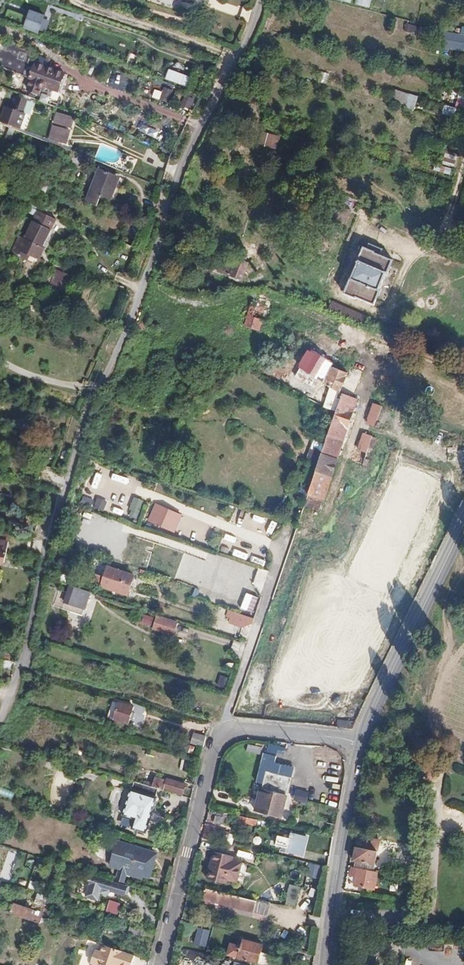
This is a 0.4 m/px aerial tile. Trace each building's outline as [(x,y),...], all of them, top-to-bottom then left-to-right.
[(21,21),(22,14),(8,11),(7,18),(21,21)] [(39,29),(44,18),(31,13),(26,25),(39,29)] [(443,32),(444,50),(463,50),(463,28),(462,28),(462,32),(443,32)] [(31,51),(1,40),(0,44),(30,55),(31,51)] [(65,75),(34,63),(33,68),(26,65),(28,61),(30,55),(0,44),(0,68),(28,78),(28,80),(30,81),(29,85),(37,88),(43,70),(51,73),(46,87),(59,92),(65,75)] [(188,87),(192,77),(170,69),(166,79),(188,87)] [(321,71),(319,81),(326,83),(329,73),(321,71)] [(37,88),(29,85),(27,90),(39,94),(41,90),(37,88)] [(160,100),(163,91),(155,89),(152,97),(160,100)] [(415,109),(419,96),(396,89),(392,101),(415,109)] [(189,111),(195,99),(186,95),(181,106),(189,111)] [(463,109),(463,97),(446,96),(446,101),(457,102),(456,109),(463,109)] [(40,104),(25,99),(20,112),(18,111),(13,124),(31,131),(36,118),(35,118),(40,104)] [(442,114),(456,116),(458,107),(444,104),(442,114)] [(81,129),(84,122),(73,117),(69,124),(81,129)] [(81,135),(66,130),(62,142),(76,147),(81,135)] [(443,163),(456,166),(459,155),(446,152),(443,163)] [(79,163),(87,166),(90,158),(78,153),(74,164),(78,166),(79,163)] [(452,175),(454,169),(436,165),(434,171),(452,175)] [(108,201),(117,204),(126,180),(118,177),(119,174),(106,169),(92,204),(104,210),(108,201)] [(44,190),(40,188),(36,200),(47,205),(54,188),(47,185),(44,190)] [(27,220),(46,228),(50,219),(31,211),(27,220)] [(33,244),(39,247),(46,228),(27,220),(24,227),(29,228),(22,244),(32,248),(33,244)] [(34,264),(37,258),(41,248),(39,247),(33,244),(32,248),(22,244),(29,228),(24,227),(19,238),(14,236),(7,252),(34,264)] [(381,246),(367,240),(366,242),(364,241),(363,245),(361,245),(355,259),(357,259),(350,275),(349,275),(342,291),(354,296),(355,295),(373,302),(379,287),(377,287),(384,271),(386,271),(391,258),(379,252),(381,246)] [(239,279),(242,269),(229,265),(226,274),(239,279)] [(265,307),(250,302),(243,324),(258,329),(265,307)] [(288,309),(287,314),(299,317),(300,312),(288,309)] [(327,361),(328,358),(307,348),(298,367),(300,369),(296,376),(310,383),(314,377),(338,390),(345,371),(327,361)] [(307,492),(323,497),(356,397),(341,392),(339,398),(333,395),(326,396),(323,405),(335,411),(307,492)] [(369,418),(374,420),(379,406),(374,404),(369,418)] [(352,460),(367,466),(378,438),(364,432),(352,460)] [(98,490),(101,475),(94,474),(91,489),(98,490)] [(98,497),(96,500),(83,495),(80,503),(104,512),(108,501),(98,497)] [(138,519),(144,500),(134,497),(128,516),(138,519)] [(176,533),(183,514),(155,503),(147,522),(176,533)] [(113,507),(112,513),(127,515),(128,509),(113,507)] [(272,535),(279,524),(274,521),(267,532),(272,535)] [(226,534),(225,540),(235,543),(237,537),(226,534)] [(235,549),(233,555),(247,560),(249,554),(235,549)] [(251,556),(250,562),(264,565),(265,559),(251,556)] [(133,576),(108,567),(102,584),(128,592),(133,576)] [(251,585),(261,590),(269,571),(259,567),(251,585)] [(96,583),(98,576),(83,572),(81,578),(96,583)] [(67,593),(85,598),(87,591),(69,586),(67,593)] [(64,603),(82,608),(85,598),(67,593),(64,603)] [(237,612),(234,611),(230,622),(246,626),(253,622),(255,617),(249,615),(237,612)] [(155,620),(174,626),(177,619),(158,613),(155,620)] [(145,614),(142,624),(153,627),(156,617),(145,614)] [(153,628),(172,634),(174,626),(155,620),(153,628)] [(15,660),(1,657),(0,663),(0,665),(14,667),(15,660)] [(225,686),(228,678),(222,675),(218,684),(225,686)] [(113,717),(117,702),(112,700),(107,716),(113,717)] [(118,701),(117,702),(113,717),(128,722),(132,706),(118,701)] [(356,718),(338,717),(337,726),(349,727),(352,726),(356,718)] [(188,742),(201,746),(205,737),(191,733),(188,742)] [(262,789),(260,789),(255,812),(282,818),(287,796),(292,779),(265,773),(262,789)] [(180,795),(189,798),(191,789),(183,787),(176,785),(176,782),(163,778),(162,780),(152,777),(150,785),(156,788),(161,789),(161,787),(180,792),(180,795)] [(126,798),(152,807),(156,797),(154,796),(156,788),(150,785),(133,781),(131,789),(129,788),(126,798)] [(294,801),(307,804),(310,793),(297,789),(294,801)] [(131,825),(146,829),(149,818),(146,817),(148,810),(151,811),(152,807),(126,798),(121,815),(133,819),(131,825)] [(246,822),(247,817),(239,815),(237,823),(245,825),(246,822)] [(256,825),(258,820),(247,817),(246,822),(256,825)] [(301,854),(306,836),(291,832),(289,836),(283,835),(280,849),(301,854)] [(374,865),(378,840),(367,838),(365,849),(356,847),(353,861),(374,865)] [(137,870),(149,874),(152,862),(146,860),(148,853),(121,844),(119,849),(114,847),(110,862),(132,868),(137,870)] [(238,881),(242,861),(230,858),(231,854),(214,851),(211,861),(214,861),(212,868),(210,868),(207,878),(227,883),(228,879),(238,881)] [(146,860),(152,862),(155,855),(148,853),(146,860)] [(108,866),(117,869),(131,873),(132,868),(110,862),(108,866)] [(307,882),(320,884),(323,865),(310,863),(307,882)] [(114,880),(123,883),(125,875),(141,880),(143,875),(136,873),(137,870),(132,868),(131,873),(117,869),(114,880)] [(355,880),(354,886),(356,886),(359,887),(360,884),(366,886),(366,888),(375,889),(377,874),(350,869),(349,875),(356,876),(355,880)] [(84,893),(96,897),(97,893),(106,896),(108,891),(123,896),(125,887),(90,876),(89,880),(88,879),(87,881),(88,881),(84,893)] [(31,881),(29,888),(37,891),(39,883),(31,881)] [(190,885),(188,891),(196,893),(197,887),(190,885)] [(287,905),(297,906),(300,886),(290,885),(287,905)] [(266,915),(268,905),(205,889),(203,899),(266,915)] [(43,906),(47,896),(37,893),(34,903),(43,906)] [(300,906),(306,908),(310,895),(304,894),(300,906)] [(119,915),(121,902),(109,900),(107,913),(119,915)] [(9,913),(15,916),(45,925),(49,913),(13,902),(9,913)] [(45,925),(48,926),(53,910),(50,909),(49,913),(45,925)] [(136,938),(138,930),(128,927),(126,935),(136,938)] [(207,948),(211,930),(199,927),(194,944),(207,948)] [(258,961),(262,944),(243,940),(238,957),(258,961)] [(135,956),(104,945),(102,952),(96,951),(92,964),(96,964),(132,964),(135,956)] [(198,960),(199,952),(186,950),(185,957),(198,960)]
